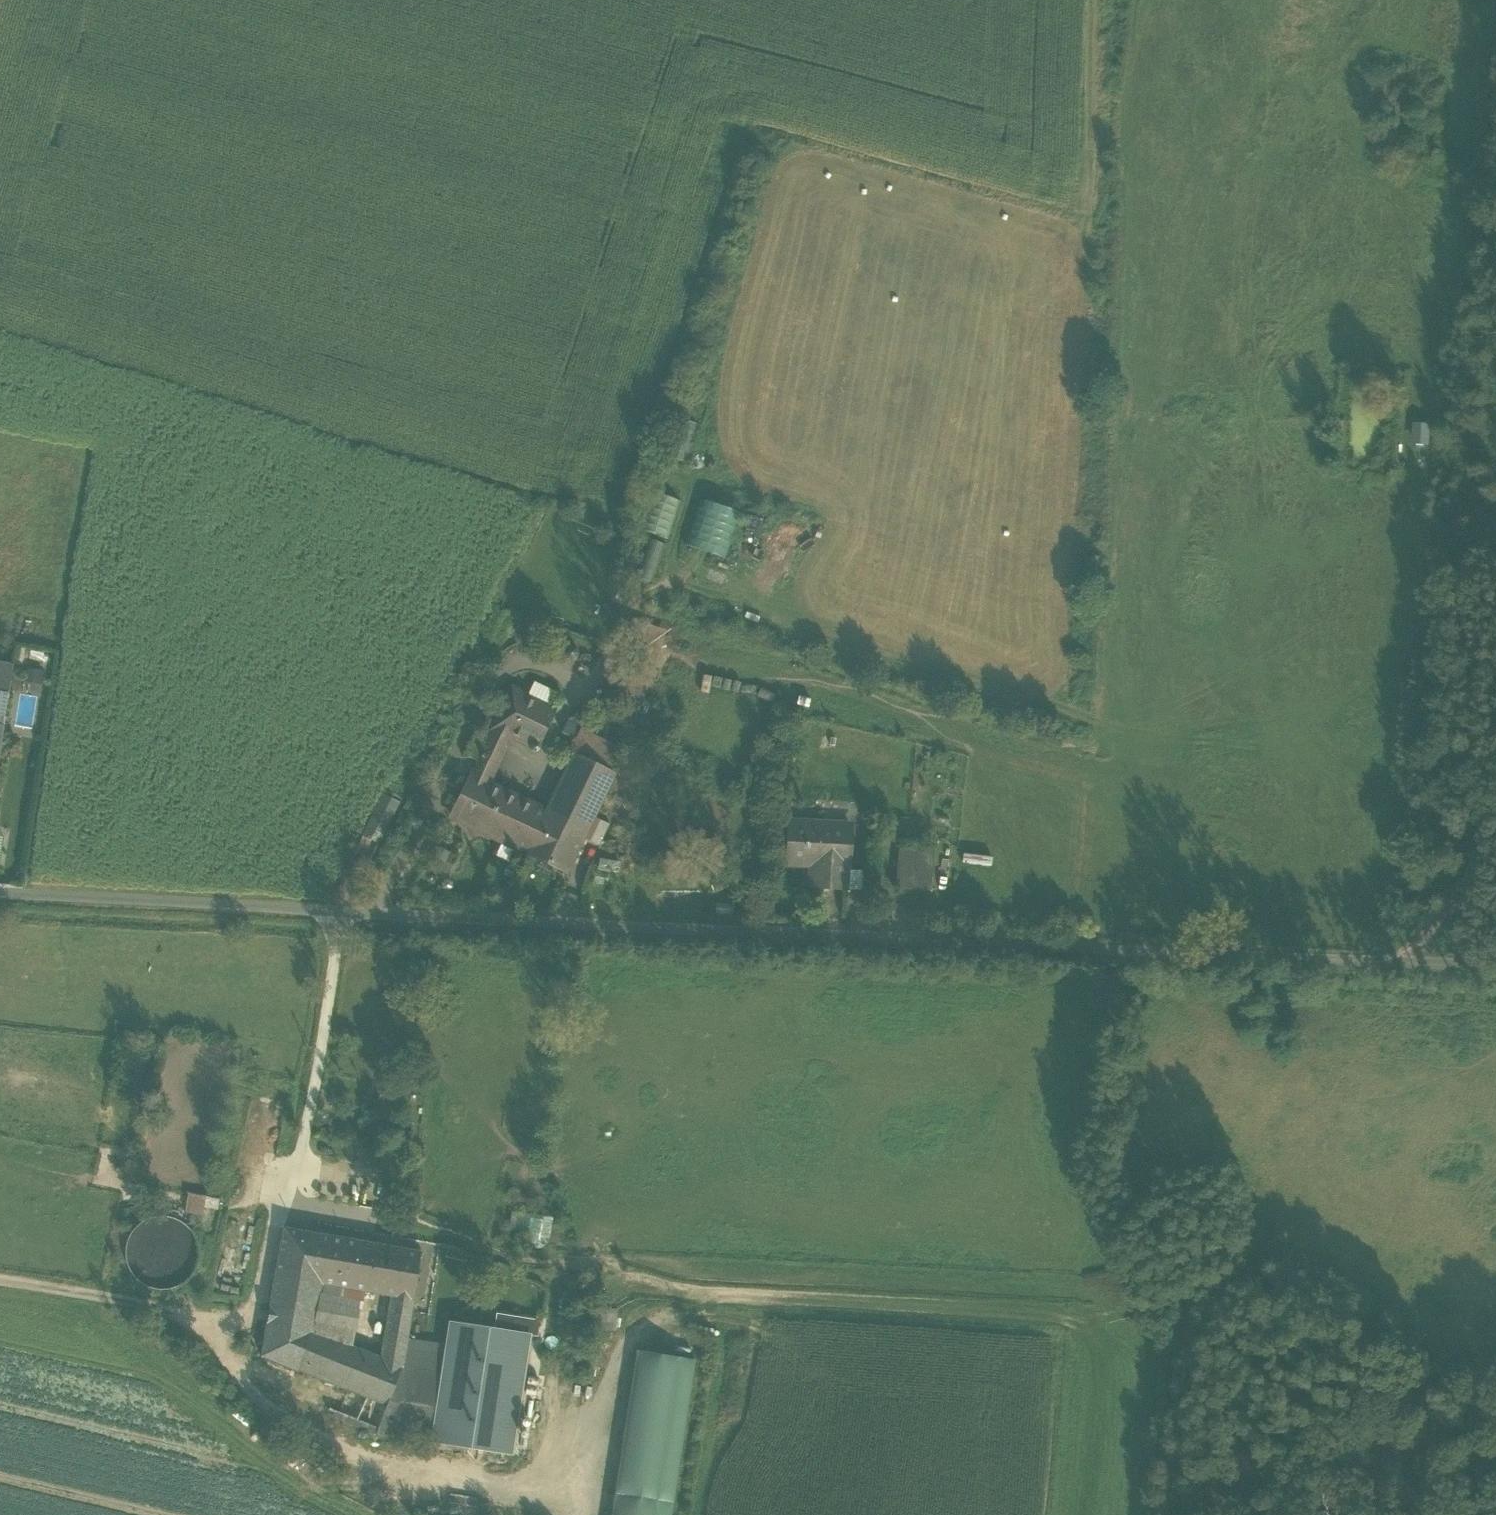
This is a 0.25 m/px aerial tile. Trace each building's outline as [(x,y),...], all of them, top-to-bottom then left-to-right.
[(677,503),(651,495),(640,529),(666,537),(677,503)] [(737,514),(700,501),(686,544),(722,556),(737,514)] [(663,546),(651,542),(639,576),(651,581),(663,546)] [(720,572),(706,565),(701,576),(715,582),(720,572)] [(0,663),(0,726),(2,726),(3,726),(13,665),(0,663)] [(534,683),(527,697),(554,710),(560,695),(534,683)] [(527,697),(512,690),(494,729),(509,736),(535,748),(554,710),(527,697)] [(583,723),(570,717),(563,731),(576,738),(580,730),(583,723)] [(494,729),(471,776),(486,783),(509,736),(494,729)] [(625,751),(580,730),(576,738),(569,751),(573,753),(614,773),(625,751)] [(614,773),(573,753),(545,811),(544,811),(526,852),(566,872),(575,853),(578,855),(580,854),(582,850),(581,848),(579,847),(614,773)] [(486,783),(471,776),(451,817),(484,832),(503,792),(486,783)] [(544,811),(503,792),(484,832),(526,852),(544,811)] [(349,860),(364,867),(383,825),(368,818),(349,860)] [(597,819),(587,840),(598,845),(608,824),(597,819)] [(849,825),(789,822),(787,864),(808,865),(821,866),(820,888),(846,889),(847,871),(849,825)] [(931,865),(932,850),(898,847),(897,862),(931,865)] [(453,857),(437,850),(431,865),(447,871),(453,857)] [(895,888),(929,891),(931,865),(897,862),(895,888)] [(807,887),(820,888),(821,866),(808,865),(807,887)] [(862,871),(847,871),(846,889),(861,890),(862,871)] [(408,887),(400,892),(404,898),(411,893),(408,887)] [(216,1209),(218,1200),(189,1194),(185,1212),(201,1215),(202,1206),(216,1209)] [(550,1219),(518,1215),(516,1227),(530,1229),(527,1245),(546,1248),(550,1219)] [(139,1283),(151,1288),(166,1289),(180,1284),(191,1273),(196,1262),(197,1249),(192,1235),(184,1225),(171,1218),(157,1216),(143,1221),(131,1231),(125,1244),(124,1258),(128,1270),(139,1283)] [(367,1242),(283,1228),(269,1307),(315,1315),(321,1283),(356,1289),(359,1272),(369,1274),(372,1258),(364,1257),(367,1242)] [(420,1252),(367,1242),(364,1257),(372,1258),(369,1274),(359,1272),(356,1289),(360,1290),(391,1295),(412,1299),(420,1252)] [(356,1289),(321,1283),(315,1315),(312,1330),(349,1346),(351,1346),(360,1290),(356,1289)] [(412,1299),(391,1295),(381,1358),(402,1366),(406,1339),(412,1302),(412,1299)] [(315,1315),(269,1307),(261,1356),(295,1370),(296,1371),(311,1331),(312,1330),(315,1315)] [(499,1318),(496,1330),(528,1334),(528,1335),(536,1336),(537,1324),(499,1318)] [(496,1330),(449,1323),(445,1344),(431,1441),(511,1453),(528,1335),(528,1334),(496,1330)] [(349,1346),(312,1330),(311,1331),(296,1371),(387,1406),(402,1366),(381,1358),(351,1346),(349,1346)] [(406,1339),(402,1366),(387,1406),(378,1429),(376,1433),(431,1441),(445,1344),(406,1339)] [(635,1351),(611,1514),(670,1514),(694,1360),(635,1351)] [(334,1411),(378,1429),(387,1406),(296,1371),(295,1370),(261,1356),(256,1381),(305,1400),(326,1408),(334,1411)] [(326,1408),(305,1400),(299,1414),(319,1423),(326,1408)] [(378,1429),(334,1411),(332,1416),(376,1433),(378,1429)]
